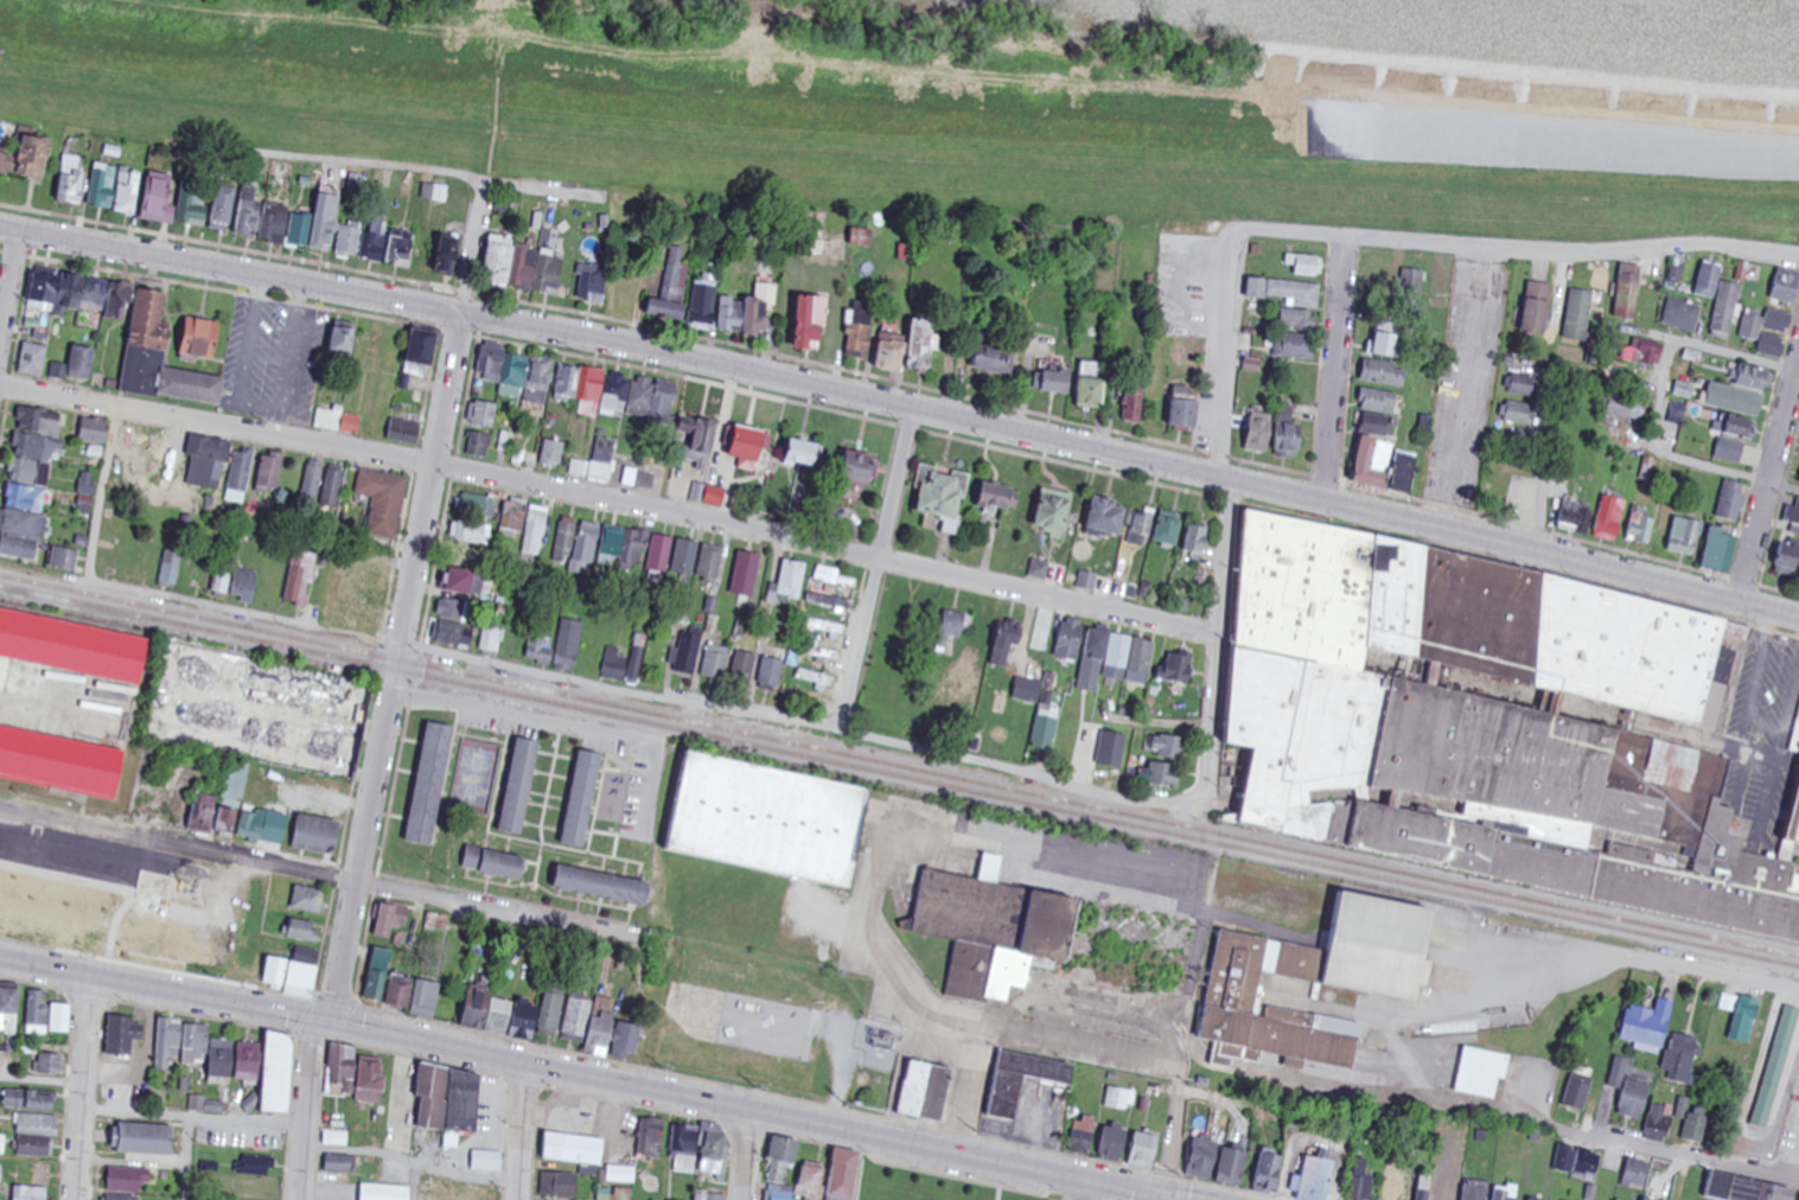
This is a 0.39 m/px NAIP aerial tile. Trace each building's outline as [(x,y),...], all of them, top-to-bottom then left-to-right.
[(1323,279),(1324,258),(1288,257),(1287,278),(1323,279)] [(1725,269),(1705,264),(1698,296),(1719,301),(1711,337),(1731,341),(1743,287),(1722,282),(1725,269)] [(1638,321),(1644,267),(1622,265),(1616,319),(1638,321)] [(1670,284),(1681,286),(1684,270),(1673,268),(1670,284)] [(1425,271),(1402,270),(1401,303),(1423,304),(1425,271)] [(1797,307),(1798,301),(1798,275),(1783,270),(1773,299),(1797,307)] [(1320,308),(1322,287),(1251,280),(1249,302),(1320,308)] [(1525,334),(1549,337),(1555,287),(1531,284),(1525,334)] [(1596,293),(1572,290),(1565,340),(1589,344),(1596,293)] [(1662,324),(1695,335),(1703,310),(1670,299),(1662,324)] [(1790,338),(1794,317),(1747,308),(1742,340),(1763,344),(1761,354),(1784,358),(1788,338),(1790,338)] [(1318,332),(1318,313),(1281,313),(1281,332),(1318,332)] [(1377,358),(1405,359),(1405,337),(1392,337),(1392,324),(1378,324),(1377,358)] [(1622,347),(1624,367),(1661,363),(1659,343),(1622,347)] [(1738,388),(1771,393),(1775,372),(1741,367),(1738,388)] [(1233,742),(1258,747),(1246,822),(1798,941),(1798,796),(1782,858),(1744,853),(1747,837),(1735,834),(1742,803),(1724,798),(1735,758),(1367,670),(1373,645),(1709,726),(1737,620),(1387,537),(1253,509),(1233,742)] [(133,684),(142,643),(0,612),(0,656),(133,684)] [(172,640),(152,739),(361,781),(381,684),(172,640)] [(108,802),(117,753),(0,730),(0,779),(108,802)] [(695,753),(674,849),(856,889),(876,793),(695,753)] [(916,864),(912,879),(927,882),(917,931),(958,940),(945,996),(988,1006),(989,1000),(1010,1004),(1015,985),(1028,989),(1035,952),(1072,960),(1085,904),(1000,886),(1006,855),(985,850),(980,879),(916,864)] [(1340,888),(1327,949),(1219,927),(1197,1041),(1211,1045),(1207,1066),(1231,1071),(1233,1057),(1259,1062),(1262,1052),(1286,1057),(1283,1067),(1303,1071),(1306,1059),(1351,1067),(1359,1027),(1271,1009),(1269,1021),(1251,1017),(1261,969),(1416,1001),(1435,908),(1340,888)] [(685,975),(666,1061),(821,1094),(840,1009),(685,975)]
